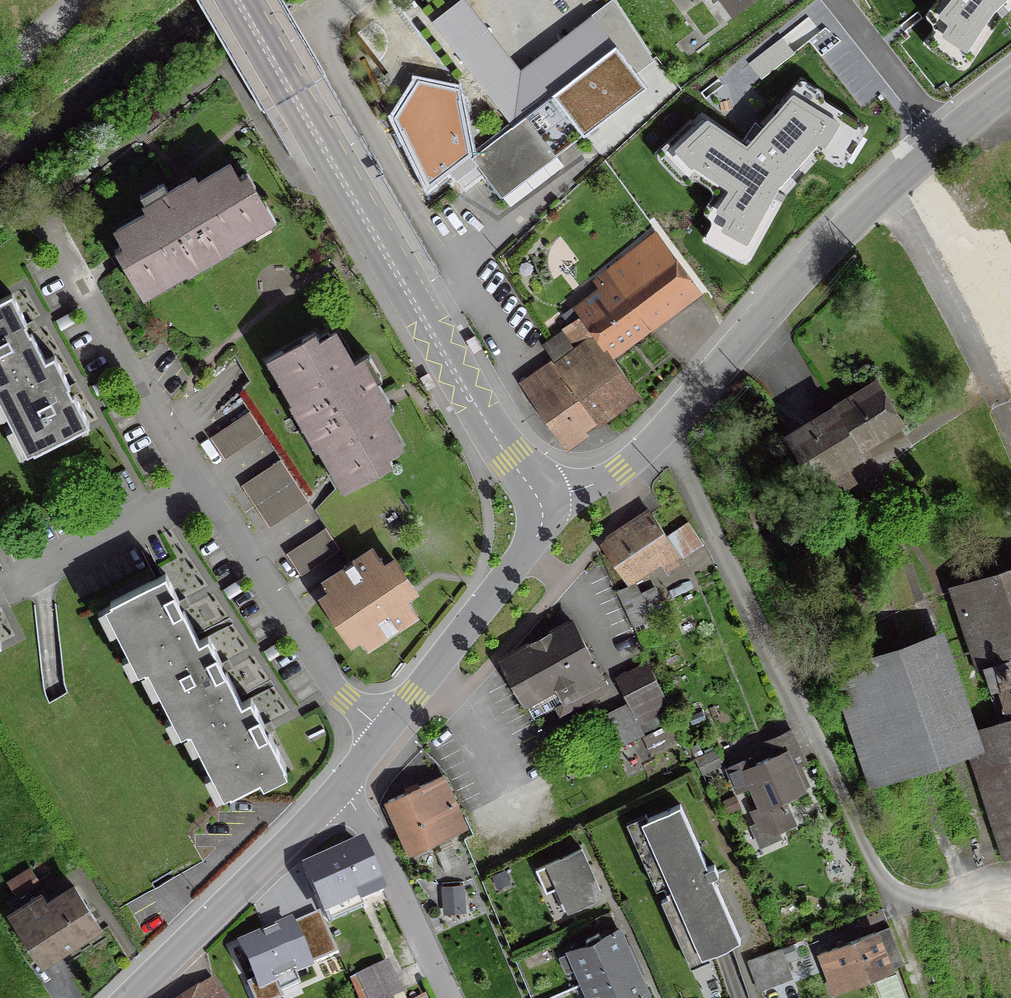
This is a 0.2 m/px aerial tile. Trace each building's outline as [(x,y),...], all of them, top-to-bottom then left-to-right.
[(730,12),(747,0),(721,0),(730,12)] [(993,12),(1005,0),(953,0),(941,17),(951,25),(944,36),(967,51),(993,12)] [(793,53),(782,39),(751,63),(762,77),(793,53)] [(523,179),(523,180),(644,87),(613,48),(469,159),(483,177),(484,177),(500,196),(523,179)] [(467,154),(456,92),(419,83),(397,118),(430,183),(467,154)] [(724,231),(747,244),(782,188),(817,144),(824,148),(838,124),(792,97),(747,149),(708,123),(676,152),(731,192),(718,213),(730,219),(724,231)] [(125,261),(126,263),(141,288),(163,275),(164,277),(242,232),(241,229),(264,216),(248,189),(243,192),(227,165),(195,184),(191,178),(185,182),(177,186),(144,205),(147,212),(115,231),(122,244),(130,258),(125,261)] [(593,284),(604,297),(580,315),(608,354),(695,290),(695,289),(659,240),(654,234),(593,284)] [(43,361),(29,334),(26,335),(23,329),(21,325),(25,324),(10,295),(0,300),(0,386),(34,453),(87,426),(72,396),(69,397),(66,392),(64,387),(67,386),(52,356),(43,361)] [(547,384),(538,371),(519,385),(561,444),(581,429),(583,432),(597,422),(596,422),(635,393),(608,354),(580,315),(580,314),(578,315),(573,307),(561,316),(568,324),(562,328),(574,346),(590,334),(593,338),(574,353),(579,361),(547,384)] [(332,461),(334,460),(347,483),(375,467),(371,461),(398,445),(379,413),(385,409),(358,362),(352,366),(333,333),(306,349),(302,343),(275,359),(288,381),(286,383),(332,461)] [(475,355),(483,350),(476,338),(468,342),(475,355)] [(429,391),(437,387),(430,374),(422,378),(429,391)] [(872,386),(790,436),(815,479),(816,478),(827,496),(846,484),(836,466),(859,452),(857,448),(895,425),(872,386)] [(261,434),(249,415),(211,441),(224,460),(261,434)] [(305,502),(279,464),(243,489),(269,527),(305,502)] [(649,514),(600,546),(624,582),(672,550),(679,559),(701,545),(686,523),(664,537),(649,514)] [(792,531),(781,537),(786,548),(798,542),(792,531)] [(336,549),(324,532),(286,557),(298,575),(336,549)] [(370,551),(353,563),(351,560),(342,566),(344,569),(324,582),(365,644),(385,632),(387,635),(396,628),(394,626),(411,614),(370,551)] [(989,697),(1010,764),(1010,571),(954,590),(968,633),(982,629),(993,663),(982,667),(990,690),(1001,686),(1003,693),(989,697)] [(195,728),(229,794),(283,767),(265,732),(248,699),(239,703),(221,668),(205,637),(197,642),(178,605),(163,575),(109,603),(143,671),(152,666),(186,732),(195,728)] [(500,663),(521,702),(551,685),(561,704),(579,694),(583,702),(607,689),(571,624),(500,663)] [(867,778),(974,739),(933,627),(826,666),(867,778)] [(607,743),(611,751),(625,780),(642,771),(639,766),(652,759),(640,737),(643,735),(640,731),(671,715),(645,664),(614,679),(627,706),(597,722),(607,743)] [(714,751),(694,760),(700,774),(720,765),(714,751)] [(735,790),(749,784),(760,808),(751,812),(757,826),(773,832),(791,824),(780,799),(800,790),(783,753),(751,767),(748,760),(727,770),(735,790)] [(439,778),(386,802),(408,852),(462,827),(439,778)] [(740,938),(682,804),(644,820),(702,954),(740,938)] [(360,848),(308,873),(325,909),(355,894),(359,901),(380,891),(360,848)] [(600,896),(579,850),(534,870),(544,894),(558,887),(568,910),(600,896)] [(7,884),(15,896),(36,883),(28,870),(7,884)] [(39,896),(10,915),(39,962),(96,926),(96,925),(72,887),(44,905),(39,896)] [(442,911),(462,910),(461,890),(441,892),(442,911)] [(269,936),(244,947),(262,987),(338,954),(323,917),(294,930),(292,926),(269,936)] [(569,952),(589,997),(629,997),(643,992),(633,969),(627,957),(616,932),(599,939),(596,934),(584,939),(586,945),(569,952)] [(876,932),(817,955),(832,992),(891,969),(876,932)] [(759,991),(792,977),(778,944),(745,959),(759,991)] [(384,965),(358,977),(368,997),(389,997),(397,994),(384,965)] [(211,981),(194,993),(197,997),(223,997),(211,981)]
